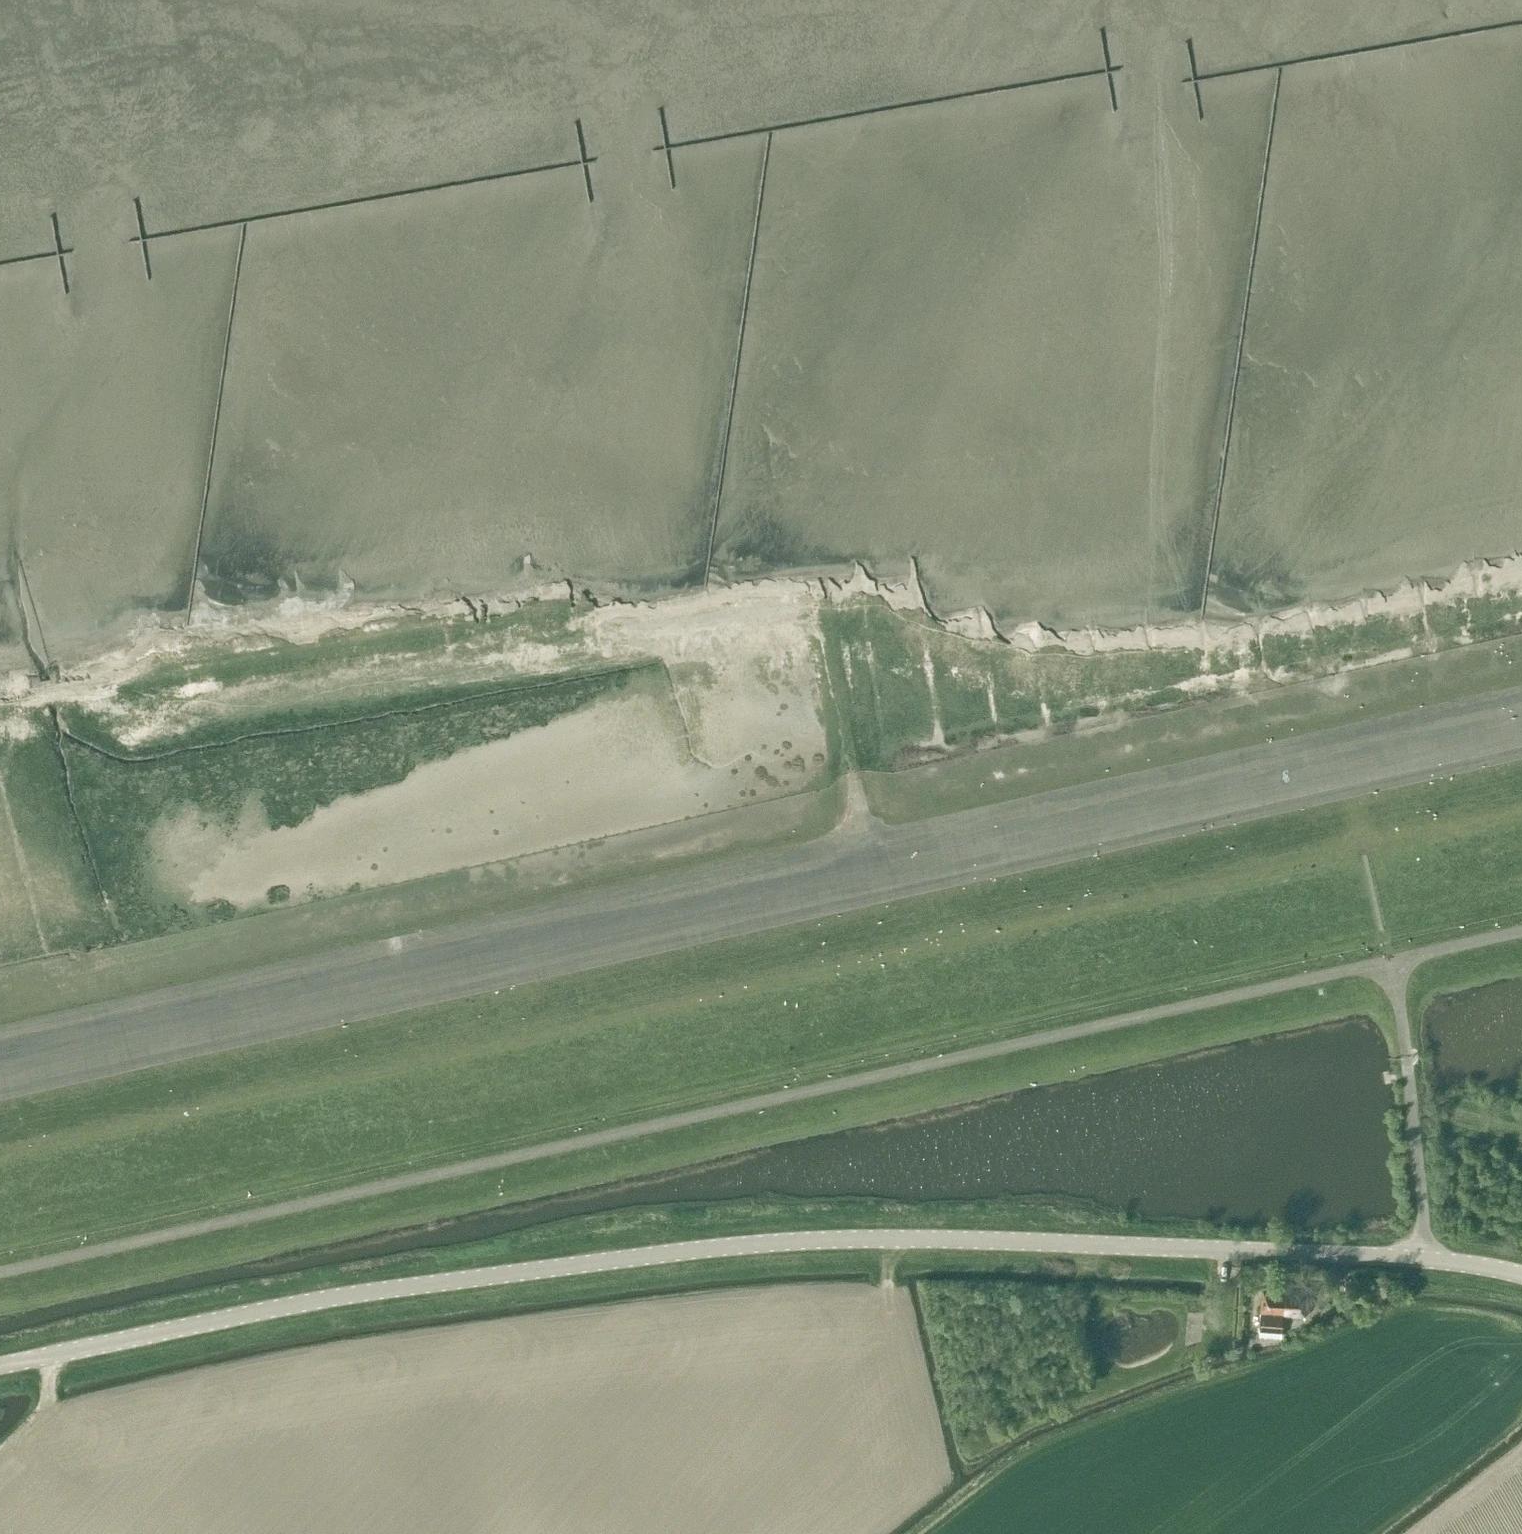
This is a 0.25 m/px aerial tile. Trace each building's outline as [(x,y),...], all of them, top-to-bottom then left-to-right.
[(1358,1280),(1345,1278),(1344,1287),(1358,1288),(1358,1280)] [(1286,1284),(1286,1287),(1262,1286),(1259,1334),(1283,1335),(1284,1315),(1306,1316),(1307,1285),(1286,1284)]
